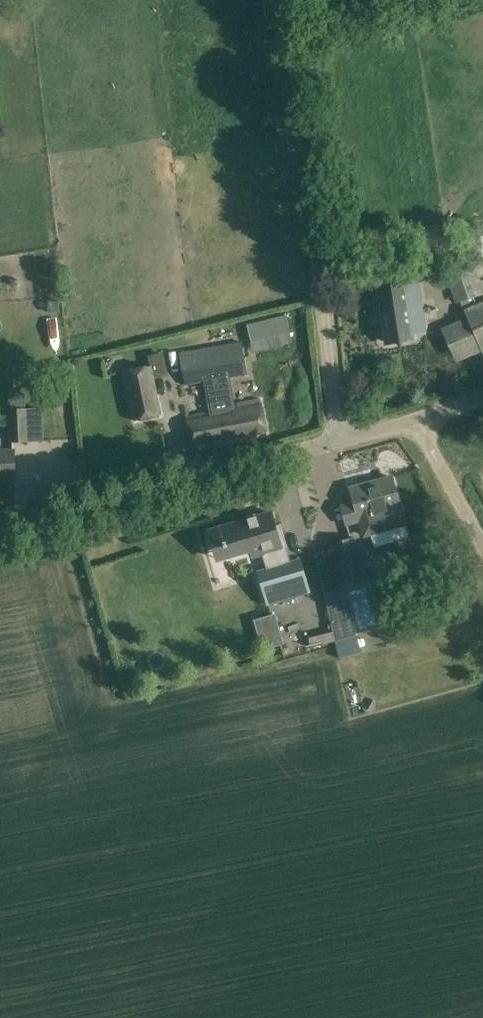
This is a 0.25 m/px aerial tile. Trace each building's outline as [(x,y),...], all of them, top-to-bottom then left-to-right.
[(463,243),(471,267),(445,276),(455,304),(482,294),(482,236),(463,243)] [(405,281),(404,275),(377,279),(387,344),(414,340),(413,334),(425,332),(417,279),(405,281)] [(464,311),(467,318),(442,329),(456,362),(481,351),(482,353),(482,303),(464,311)] [(247,325),(251,341),(289,333),(286,317),(247,325)] [(242,342),(179,353),(185,386),(206,382),(211,415),(186,420),(188,431),(192,451),(267,436),(260,401),(240,405),(236,406),(237,410),(234,410),(228,378),(248,375),(242,342)] [(164,380),(159,360),(148,363),(149,368),(120,376),(132,421),(159,414),(151,383),(164,380)] [(27,409),(11,410),(12,442),(28,442),(43,441),(42,409),(27,409)] [(14,453),(0,453),(0,480),(15,479),(14,453)] [(399,508),(401,508),(392,476),(350,489),(354,502),(340,506),(346,527),(361,523),(365,535),(371,534),(375,547),(395,541),(391,527),(404,524),(399,508)] [(286,523),(282,510),(234,524),(238,538),(235,539),(236,545),(260,538),(265,553),(273,550),(276,560),(296,554),(293,544),(298,543),(292,521),(286,523)] [(333,550),(315,554),(323,591),(335,641),(357,635),(343,585),(366,579),(354,538),(331,545),(333,550)] [(323,589),(313,555),(269,568),(279,602),(323,589)] [(271,615),(254,620),(263,651),(280,646),(271,615)]
